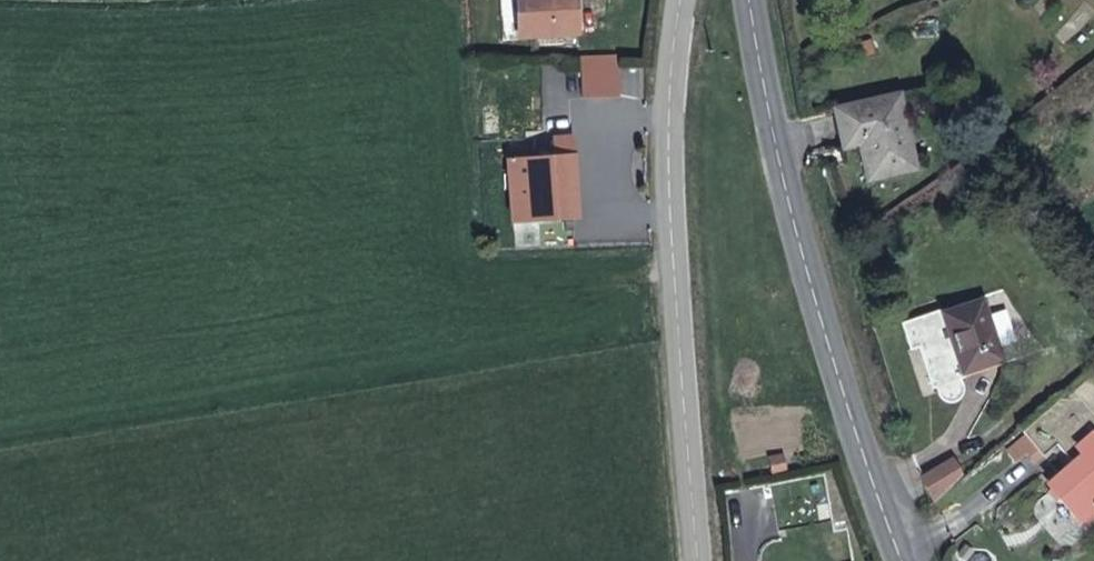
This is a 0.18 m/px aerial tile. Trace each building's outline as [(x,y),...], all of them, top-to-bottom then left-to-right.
[(574,30),(530,33),(527,0),(519,0),(522,40),(575,37),(574,30)] [(574,30),(573,0),(527,0),(530,33),(574,30)] [(584,67),(600,67),(600,56),(600,43),(584,43),(584,67)] [(600,56),(600,67),(616,66),(616,56),(600,56)] [(616,66),(600,67),(584,67),(582,67),(584,98),(618,98),(617,66),(616,66)] [(910,105),(934,98),(931,86),(907,93),(910,105)] [(868,179),(916,167),(899,93),(835,108),(844,146),(861,143),(868,179)] [(566,175),(576,174),(573,137),(554,139),(556,159),(536,161),(535,150),(508,152),(513,222),(560,218),(569,218),(566,175)] [(579,217),(576,174),(566,175),(569,218),(579,217)] [(560,218),(513,222),(514,236),(560,233),(560,218)] [(964,372),(1002,359),(998,348),(987,315),(982,300),(944,313),(964,372)] [(965,377),(964,372),(944,313),(943,309),(902,323),(911,349),(919,347),(933,387),(936,386),(941,397),(945,401),(949,403),(954,404),(958,401),(964,396),(965,391),(965,387),(961,378),(965,377)] [(987,315),(998,348),(1016,341),(1006,309),(987,315)] [(1067,435),(1044,407),(1023,425),(1019,428),(1024,434),(1043,455),(1067,435)] [(1036,461),(1043,455),(1024,434),(1006,448),(1016,458),(1026,450),(1036,461)] [(1084,454),(1088,458),(1073,472),(1069,467),(1050,484),(1080,520),(1093,508),(1093,435),(1093,434),(1078,446),(1084,454)] [(1088,458),(1084,454),(1069,467),(1073,472),(1088,458)] [(922,477),(934,502),(960,480),(948,466),(922,477)] [(817,487),(817,473),(798,473),(799,487),(817,487)]
